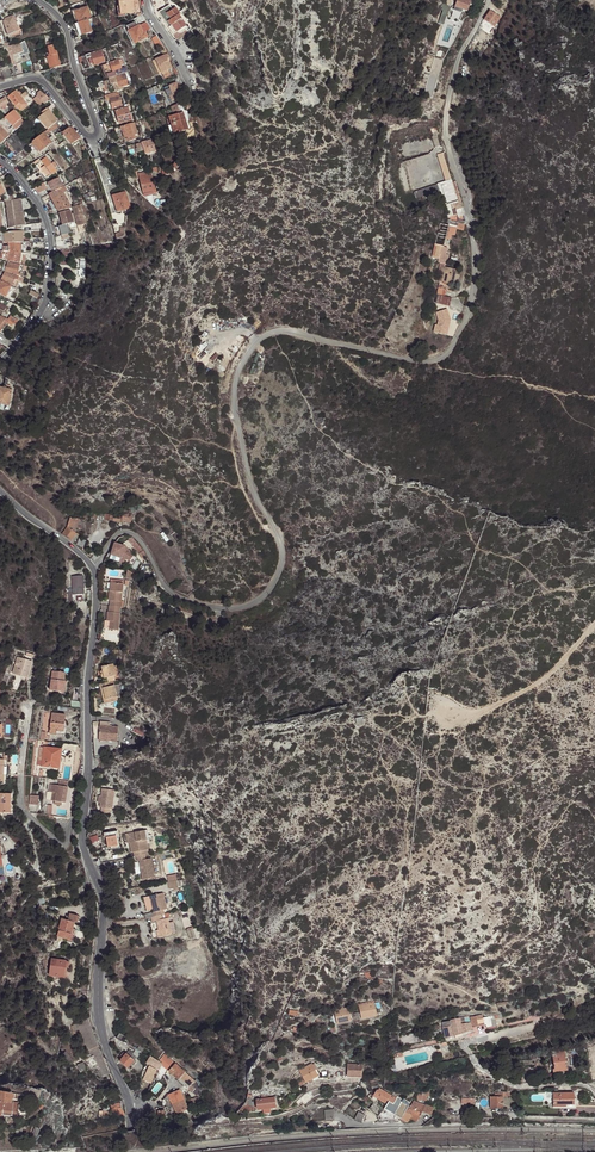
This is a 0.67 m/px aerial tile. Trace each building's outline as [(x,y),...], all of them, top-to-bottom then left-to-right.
[(454,6),(455,7),(455,9),(461,12),(462,9),(466,11),(470,1),(469,0),(456,0),(454,6)] [(133,1),(118,6),(120,15),(134,13),(133,1)] [(187,32),(183,26),(185,25),(174,9),(172,10),(168,5),(157,12),(175,40),(187,32)] [(87,19),(91,18),(87,6),(73,11),(77,23),(87,19)] [(488,10),(482,19),(491,26),(498,17),(488,10)] [(92,31),(87,19),(77,23),(78,25),(82,35),(92,31)] [(15,21),(11,23),(4,25),(8,35),(18,31),(15,21)] [(142,34),(138,26),(137,27),(134,23),(126,28),(129,32),(128,33),(135,44),(147,37),(144,32),(142,34)] [(144,23),(138,26),(142,34),(144,32),(149,29),(144,23)] [(159,36),(155,38),(159,47),(164,45),(159,36)] [(19,43),(6,47),(12,66),(21,63),(20,58),(29,55),(25,40),(19,43)] [(50,56),(57,54),(54,44),(48,47),(50,56)] [(97,54),(96,52),(90,53),(93,63),(94,65),(100,64),(100,63),(97,54)] [(54,67),(60,66),(57,54),(50,56),(54,67)] [(155,60),(158,66),(168,61),(166,59),(164,55),(155,60)] [(122,69),(119,60),(110,63),(113,72),(115,71),(122,69)] [(149,62),(155,76),(160,73),(154,60),(149,62)] [(168,61),(158,66),(161,74),(171,69),(168,61)] [(167,79),(178,74),(175,69),(165,74),(167,79)] [(10,70),(2,72),(4,80),(12,78),(10,70)] [(129,84),(125,73),(116,76),(108,79),(110,85),(113,84),(116,92),(117,92),(122,90),(121,87),(129,84)] [(175,83),(163,88),(168,102),(181,97),(175,83)] [(22,99),(15,91),(8,97),(19,110),(29,102),(25,98),(22,100),(22,99)] [(39,108),(49,99),(43,92),(33,101),(39,108)] [(112,109),(122,106),(119,95),(114,97),(109,98),(110,101),(111,105),(112,109)] [(0,106),(5,103),(8,101),(5,96),(0,99),(0,105),(0,106)] [(184,103),(174,106),(176,113),(186,111),(184,103)] [(46,130),(63,116),(58,110),(54,105),(37,118),(46,130)] [(132,120),(128,108),(115,111),(119,124),(132,120)] [(22,120),(14,110),(5,116),(15,130),(24,123),(22,120)] [(169,118),(175,134),(189,129),(183,112),(169,118)] [(137,135),(134,123),(120,127),(124,138),(127,138),(135,135),(137,135)] [(58,126),(56,124),(49,129),(51,132),(58,126)] [(1,144),(9,136),(0,127),(0,143),(1,144)] [(71,146),(79,140),(71,130),(69,128),(63,134),(71,146)] [(80,139),(73,128),(71,130),(79,140),(80,139)] [(46,136),(44,133),(32,142),(33,143),(39,151),(40,152),(52,143),(46,136)] [(19,152),(25,148),(15,136),(10,140),(19,152)] [(155,152),(152,141),(141,144),(144,155),(155,152)] [(39,151),(33,143),(31,145),(37,153),(39,151)] [(59,165),(54,160),(51,162),(46,157),(40,162),(38,160),(34,163),(47,177),(59,165)] [(154,190),(148,171),(143,169),(144,173),(136,175),(142,194),(154,190)] [(64,186),(66,185),(61,176),(50,182),(56,191),(64,186)] [(40,192),(41,193),(49,188),(46,182),(36,188),(40,192)] [(71,207),(64,186),(56,191),(52,193),(58,211),(71,207)] [(115,202),(118,213),(132,209),(127,192),(112,196),(114,203),(115,202)] [(8,202),(13,227),(22,225),(18,200),(13,201),(8,202)] [(86,223),(80,206),(73,209),(74,213),(77,223),(78,226),(86,223)] [(59,214),(63,225),(74,222),(71,214),(70,210),(59,214)] [(448,225),(441,224),(435,244),(443,246),(445,238),(448,225)] [(63,227),(65,233),(71,231),(69,225),(63,227)] [(448,225),(445,238),(450,239),(451,234),(455,235),(457,229),(457,227),(448,225)] [(120,233),(115,235),(116,239),(124,235),(125,228),(120,228),(120,233)] [(9,232),(9,242),(20,242),(20,231),(9,232)] [(0,233),(0,242),(9,242),(9,232),(0,233)] [(9,242),(8,252),(20,254),(21,247),(21,242),(20,242),(9,242)] [(451,248),(443,246),(435,244),(432,257),(439,259),(438,262),(440,262),(446,264),(447,264),(451,248)] [(73,264),(72,250),(62,251),(63,265),(73,264)] [(20,254),(8,252),(7,260),(19,263),(20,254)] [(9,262),(6,273),(15,276),(19,264),(9,262)] [(438,272),(441,272),(439,282),(454,285),(457,269),(445,267),(446,264),(440,262),(438,272)] [(19,264),(15,276),(20,278),(24,266),(19,264)] [(15,276),(6,273),(3,281),(13,285),(15,276)] [(20,278),(15,276),(13,285),(16,287),(19,282),(20,281),(22,282),(24,279),(20,278)] [(6,297),(11,286),(0,281),(0,294),(6,297)] [(20,290),(11,286),(6,297),(10,299),(14,291),(18,293),(20,290)] [(445,296),(437,294),(435,302),(449,306),(451,297),(445,296)] [(0,304),(0,309),(5,312),(9,308),(1,303),(0,304)] [(447,309),(436,312),(439,320),(437,324),(435,324),(434,331),(447,334),(450,320),(447,309)] [(2,316),(0,318),(4,321),(6,324),(9,322),(2,316)] [(9,405),(13,389),(7,388),(3,387),(0,387),(0,403),(9,405)] [(122,517),(122,520),(130,521),(131,513),(123,512),(122,517)] [(67,527),(62,534),(70,541),(76,533),(74,532),(76,527),(78,518),(70,515),(67,527)] [(86,520),(78,518),(76,527),(83,529),(86,520)] [(76,533),(70,541),(73,543),(79,535),(76,533)] [(118,538),(114,543),(118,544),(124,540),(129,536),(124,536),(118,538)] [(143,552),(132,538),(127,542),(139,555),(143,552)] [(118,544),(114,543),(110,554),(120,557),(121,555),(123,550),(124,546),(118,544)] [(133,555),(128,551),(128,552),(125,557),(124,558),(129,561),(133,556),(133,555)] [(151,565),(143,552),(139,555),(146,568),(151,565)] [(73,594),(84,594),(83,575),(71,576),(73,594)] [(110,599),(109,611),(107,611),(106,620),(109,620),(108,629),(118,629),(120,607),(123,607),(123,601),(121,601),(122,583),(113,582),(112,591),(109,590),(108,599),(110,599)] [(32,661),(18,657),(13,673),(27,677),(32,661)] [(100,673),(102,678),(116,675),(113,663),(110,664),(101,666),(102,670),(102,672),(100,673)] [(52,671),(51,690),(62,692),(63,681),(64,681),(65,673),(52,671)] [(105,699),(116,696),(114,685),(108,686),(107,681),(103,683),(99,683),(102,694),(104,693),(105,699)] [(104,693),(102,694),(104,703),(117,700),(116,696),(105,699),(104,693)] [(49,733),(55,734),(56,731),(63,731),(64,723),(64,715),(51,714),(49,733)] [(67,724),(64,723),(63,731),(56,731),(55,734),(62,735),(64,734),(65,733),(66,731),(67,724)] [(118,726),(99,725),(98,740),(117,741),(118,726)] [(43,759),(42,766),(58,768),(60,749),(44,747),(43,759)] [(52,785),(51,793),(52,793),(52,801),(65,803),(67,787),(52,785)] [(113,793),(101,791),(100,799),(99,805),(99,810),(100,810),(100,815),(108,816),(109,811),(111,811),(113,793)] [(0,793),(0,812),(11,812),(11,793),(0,793)] [(31,796),(31,804),(38,805),(39,796),(31,796)] [(142,829),(125,831),(127,840),(128,850),(130,850),(131,854),(133,854),(142,853),(145,853),(143,838),(142,829)] [(112,837),(113,847),(123,847),(122,832),(104,833),(104,838),(112,837)] [(94,843),(101,841),(99,835),(92,837),(94,843)] [(142,853),(133,854),(133,859),(136,859),(138,878),(150,876),(147,857),(142,857),(142,853)] [(170,890),(180,890),(179,874),(169,875),(170,890)] [(159,890),(146,894),(150,908),(150,909),(149,910),(150,914),(159,912),(158,907),(164,906),(159,890)] [(159,912),(150,914),(152,919),(154,918),(156,927),(158,934),(170,931),(165,915),(160,916),(159,912)] [(72,940),(75,929),(77,922),(79,923),(81,916),(72,914),(70,920),(64,919),(59,936),(70,939),(72,940)] [(198,926),(189,930),(192,940),(202,936),(198,926)] [(66,967),(67,962),(51,960),(49,975),(65,977),(66,967)] [(377,1014),(374,1001),(358,1005),(361,1018),(377,1014)] [(351,1021),(351,1015),(349,1007),(334,1009),(337,1023),(345,1020),(351,1021)] [(312,1013),(307,1017),(311,1022),(315,1018),(312,1013)] [(472,1028),(483,1025),(482,1019),(482,1015),(470,1017),(472,1028)] [(469,1028),(472,1028),(470,1017),(469,1016),(460,1018),(461,1033),(469,1030),(469,1028)] [(491,1027),(490,1020),(489,1017),(482,1019),(483,1025),(485,1025),(486,1028),(491,1027)] [(452,1036),(461,1033),(460,1018),(451,1020),(451,1026),(452,1036)] [(443,1027),(443,1028),(445,1038),(452,1036),(451,1026),(443,1027)] [(127,1035),(122,1031),(118,1035),(123,1039),(127,1035)] [(93,1055),(99,1067),(103,1076),(109,1073),(101,1055),(99,1051),(97,1046),(89,1050),(91,1056),(93,1055)] [(127,1053),(135,1058),(139,1054),(131,1046),(127,1053)] [(577,1047),(569,1048),(569,1052),(565,1053),(565,1054),(565,1056),(578,1054),(577,1047)] [(86,1059),(91,1056),(89,1050),(83,1052),(86,1059)] [(65,1051),(61,1054),(70,1064),(73,1061),(65,1051)] [(127,1068),(134,1059),(126,1053),(125,1055),(123,1053),(121,1056),(123,1058),(120,1062),(127,1068)] [(161,1064),(160,1065),(168,1071),(175,1063),(164,1054),(157,1062),(161,1064)] [(565,1054),(552,1056),(554,1069),(567,1068),(565,1056),(565,1054)] [(146,1064),(158,1069),(160,1065),(161,1064),(157,1062),(149,1057),(146,1064)] [(80,1072),(87,1069),(84,1062),(77,1064),(80,1072)] [(185,1072),(175,1063),(168,1071),(178,1080),(185,1072)] [(303,1079),(305,1081),(318,1074),(314,1068),(311,1063),(298,1070),(303,1079)] [(361,1064),(347,1064),(347,1076),(359,1076),(361,1076),(361,1064)] [(143,1081),(149,1084),(156,1070),(150,1067),(143,1081)] [(186,1071),(185,1072),(178,1080),(196,1096),(201,1094),(200,1083),(186,1071)] [(377,1089),(373,1095),(385,1103),(387,1100),(390,1095),(383,1090),(382,1092),(378,1090),(377,1089)] [(180,1113),(188,1110),(183,1099),(179,1090),(168,1094),(168,1096),(176,1115),(180,1113)] [(0,1091),(0,1114),(2,1115),(12,1115),(18,1116),(19,1107),(20,1107),(21,1106),(21,1105),(19,1104),(19,1102),(12,1102),(12,1093),(0,1091)] [(576,1095),(555,1094),(555,1108),(567,1108),(567,1106),(575,1106),(576,1095)] [(394,1113),(402,1101),(392,1096),(389,1101),(384,1108),(385,1108),(383,1112),(386,1114),(389,1111),(394,1113)] [(490,1105),(490,1108),(503,1108),(502,1096),(490,1096),(490,1105)] [(274,1098),(256,1100),(257,1109),(263,1108),(271,1107),(275,1107),(274,1098)] [(192,1102),(194,1109),(200,1107),(198,1100),(192,1102)] [(253,1101),(245,1102),(238,1111),(254,1109),(253,1101)] [(401,1118),(409,1106),(402,1101),(394,1113),(401,1118)] [(416,1121),(422,1111),(425,1107),(420,1105),(417,1103),(416,1104),(414,1108),(410,1117),(416,1121)] [(373,1104),(369,1108),(372,1111),(376,1114),(377,1112),(380,1109),(373,1104)] [(406,1121),(407,1122),(410,1117),(414,1108),(410,1106),(409,1106),(401,1118),(400,1119),(402,1121),(405,1122),(406,1121)] [(431,1115),(432,1109),(425,1106),(425,1107),(422,1111),(431,1115)] [(323,1110),(324,1120),(333,1119),(332,1109),(323,1110)] [(359,1113),(356,1120),(359,1121),(363,1123),(371,1120),(369,1119),(366,1116),(359,1113)] [(32,1133),(37,1136),(40,1128),(35,1126),(32,1133)]
